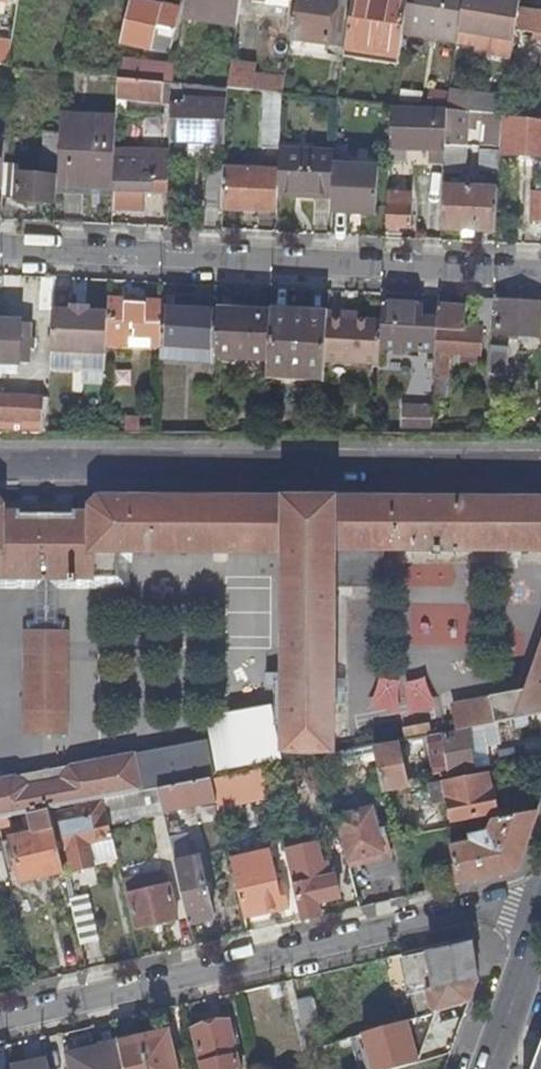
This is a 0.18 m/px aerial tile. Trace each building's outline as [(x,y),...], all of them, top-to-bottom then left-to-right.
[(169,49),(178,11),(136,0),(131,0),(120,44),(149,51),(151,45),(169,49)] [(183,17),(237,26),(241,0),(186,0),(183,17)] [(253,4),(294,11),(296,0),(253,0),(253,4)] [(294,11),(290,42),(344,52),(345,47),(352,0),(296,0),(294,11)] [(393,0),(352,0),(345,47),(398,56),(403,22),(406,5),(406,2),(393,0)] [(406,5),(403,22),(426,25),(427,9),(458,13),(460,0),(415,0),(414,6),(406,5)] [(504,0),(463,0),(457,31),(468,33),(468,34),(509,40),(516,2),(504,0)] [(521,11),(518,31),(540,34),(540,15),(521,11)] [(0,48),(0,67),(7,68),(10,50),(0,48)] [(139,77),(171,82),(173,67),(141,64),(139,77)] [(255,68),(231,64),(227,90),(263,93),(281,95),(284,77),(254,73),(255,68)] [(162,83),(116,78),(116,97),(161,101),(162,83)] [(211,88),(172,84),(170,142),(186,142),(186,129),(209,130),(210,102),(211,88)] [(78,86),(62,86),(61,104),(78,104),(78,86)] [(227,90),(211,88),(210,102),(225,104),(227,90)] [(262,151),(279,151),(281,95),(263,93),(262,151)] [(501,117),(502,104),(448,97),(445,111),(501,117)] [(444,132),(445,111),(389,106),(387,164),(402,165),(402,148),(432,150),(432,165),(443,166),(444,132)] [(499,149),(501,117),(445,111),(444,132),(464,133),(471,134),(472,123),(483,124),(482,135),(484,135),(485,148),(499,149)] [(501,117),(499,149),(499,153),(499,155),(540,157),(540,120),(538,120),(502,117),(501,117)] [(88,123),(60,121),(59,161),(58,186),(112,187),(113,162),(115,121),(88,120),(88,123)] [(462,171),(464,133),(444,132),(443,166),(443,176),(451,176),(451,170),(462,171)] [(142,193),(167,194),(168,171),(170,150),(149,149),(148,179),(141,179),(141,163),(113,162),(112,187),(110,227),(124,227),(127,201),(142,201),(142,193)] [(170,150),(168,171),(178,171),(179,150),(170,150)] [(332,197),(333,173),(334,153),(279,151),(277,172),(277,195),(332,197)] [(499,155),(499,153),(481,151),(481,174),(498,175),(499,155)] [(20,167),(3,166),(2,171),(2,199),(57,207),(58,186),(59,161),(44,159),(44,178),(20,176),(20,167)] [(209,210),(222,210),(223,170),(211,170),(209,210)] [(222,210),(276,213),(277,195),(277,172),(223,170),(222,210)] [(332,197),(332,217),(377,219),(378,174),(333,173),(332,197)] [(440,231),(496,234),(497,191),(443,188),(440,231)] [(533,190),(532,220),(540,221),(540,191),(533,190)] [(387,197),(385,230),(408,230),(409,198),(387,197)] [(161,337),(162,307),(162,301),(106,299),(106,314),(105,335),(161,337)] [(537,338),(538,302),(493,299),(490,334),(499,335),(499,336),(537,338)] [(215,360),(217,310),(162,307),(161,337),(160,357),(215,360)] [(435,352),(438,318),(422,319),(423,309),(382,307),(381,323),(380,350),(435,352)] [(327,315),(327,311),(270,309),(269,380),(324,382),(325,365),(327,315)] [(267,362),(269,314),(217,310),(215,360),(267,362)] [(466,310),(438,310),(438,318),(435,352),(433,400),(445,400),(447,356),(480,357),(481,332),(465,333),(466,310)] [(106,314),(51,313),(50,351),(104,354),(105,335),(106,314)] [(342,315),(327,315),(325,365),(379,368),(380,350),(381,323),(342,321),(342,315)] [(0,323),(0,364),(28,365),(28,324),(0,323)] [(501,354),(489,354),(488,370),(501,371),(501,354)] [(47,400),(0,398),(0,434),(47,434),(47,400)] [(429,428),(430,404),(399,403),(398,426),(429,428)] [(307,500),(99,499),(88,510),(88,515),(0,515),(1,508),(0,508),(0,579),(116,580),(116,551),(282,554),(282,756),(330,753),(333,550),(540,550),(540,501),(307,500)] [(65,711),(65,632),(25,633),(24,711),(65,711)] [(540,714),(540,648),(527,688),(454,702),(459,729),(466,728),(540,714)] [(413,707),(424,709),(428,684),(373,674),(367,710),(411,718),(413,707)] [(276,762),(266,718),(206,728),(214,774),(276,762)] [(472,769),(466,728),(459,729),(420,737),(422,744),(430,743),(434,761),(440,760),(441,765),(448,764),(450,772),(472,769)] [(6,816),(48,808),(79,802),(103,798),(155,788),(210,778),(204,739),(0,780),(0,817),(6,816)] [(371,746),(383,792),(406,788),(395,742),(371,746)] [(210,778),(215,798),(268,787),(264,768),(210,778)] [(486,790),(483,772),(426,783),(432,806),(448,802),(451,819),(494,811),(490,789),(486,790)] [(155,788),(160,813),(215,802),(215,798),(210,778),(155,788)] [(71,868),(92,863),(87,841),(111,836),(103,798),(79,802),(83,819),(61,825),(71,868)] [(335,815),(346,862),(383,853),(373,807),(335,815)] [(452,849),(460,883),(509,872),(522,855),(537,813),(491,821),(489,834),(462,840),(464,846),(452,849)] [(0,817),(0,831),(9,829),(6,816),(0,817)] [(20,881),(63,872),(53,829),(12,838),(20,881)] [(173,865),(190,860),(184,835),(167,839),(173,865)] [(92,863),(115,857),(111,836),(87,841),(92,863)] [(283,850),(287,868),(316,862),(313,844),(283,850)] [(229,860),(243,918),(291,907),(285,882),(278,884),(270,851),(229,860)] [(173,865),(188,926),(213,920),(197,858),(190,860),(173,865)] [(121,881),(125,896),(127,895),(136,930),(177,921),(169,887),(165,888),(163,876),(158,873),(121,881)] [(292,885),(302,921),(318,917),(314,902),(338,896),(333,875),(309,880),(307,873),(296,877),(297,884),(292,885)] [(68,895),(81,946),(96,942),(85,892),(68,895)] [(440,991),(475,981),(477,977),(470,942),(400,959),(409,995),(439,988),(440,991)] [(414,1017),(468,1001),(475,981),(440,991),(439,988),(409,995),(414,1017)] [(295,1002),(306,1049),(322,1046),(311,999),(295,1002)] [(423,1060),(451,1052),(461,1020),(435,1020),(423,1060)] [(225,1022),(192,1030),(201,1068),(237,1068),(225,1022)] [(115,1039),(122,1068),(175,1068),(167,1034),(161,1033),(137,1039),(135,1035),(115,1039)] [(115,1039),(94,1044),(93,1049),(66,1055),(69,1068),(122,1068),(115,1039)] [(532,1068),(540,1068),(540,1044),(532,1068)] [(329,1052),(317,1056),(321,1068),(333,1068),(329,1052)] [(45,1060),(8,1068),(9,1068),(47,1068),(45,1060)]
